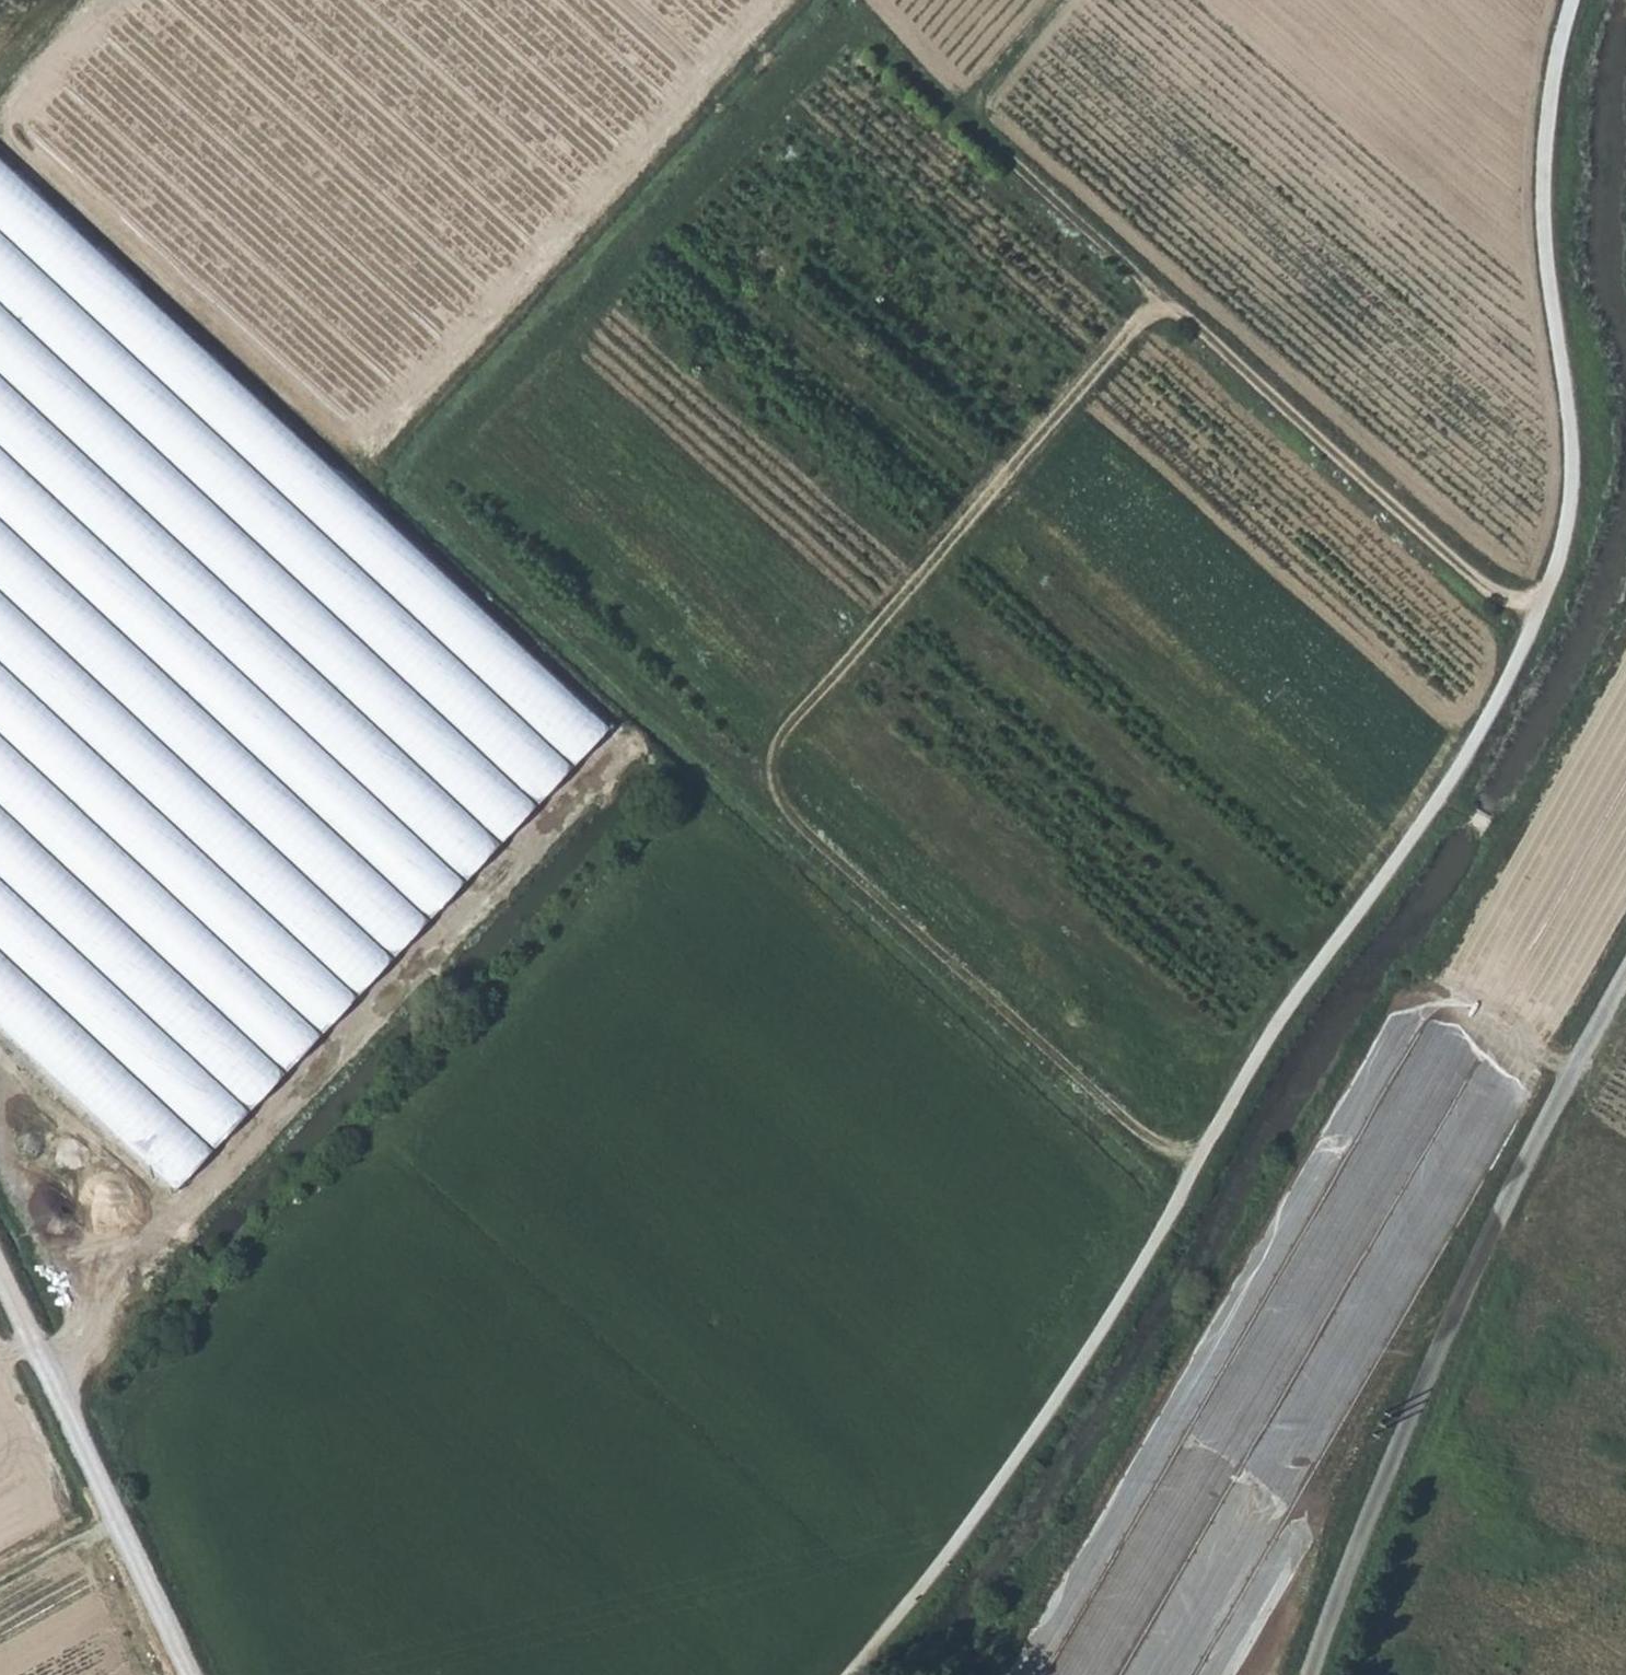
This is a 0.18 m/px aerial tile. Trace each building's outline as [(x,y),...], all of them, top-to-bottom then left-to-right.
[(0,159),(0,1022),(182,1188),(613,731),(0,159)]
